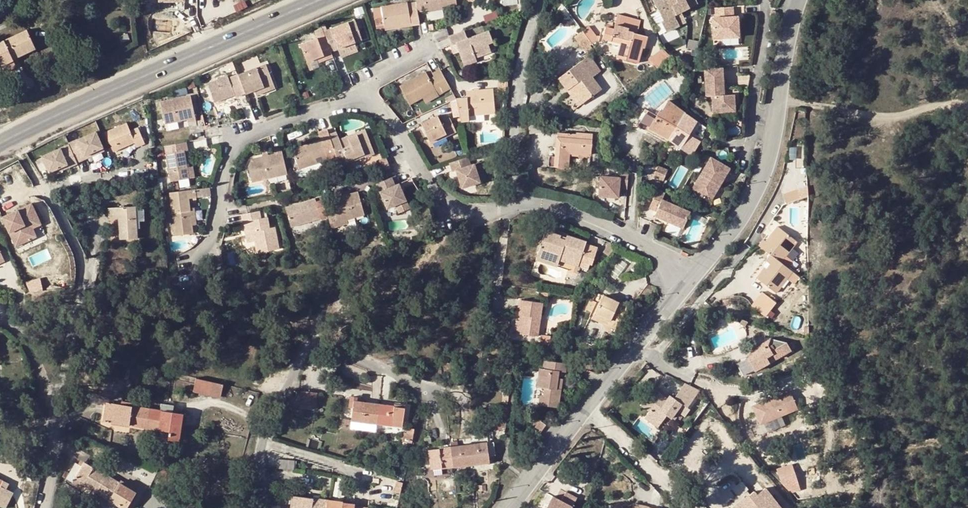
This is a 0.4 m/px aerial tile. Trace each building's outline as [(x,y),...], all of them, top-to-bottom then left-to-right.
[(425,11),(457,5),(456,0),(423,0),(425,11)] [(663,21),(661,22),(666,33),(679,27),(675,16),(698,5),(696,0),(653,0),(663,21)] [(384,27),(410,23),(408,9),(407,3),(381,8),(384,27)] [(416,8),(408,9),(410,23),(411,25),(419,23),(416,8)] [(732,16),(731,9),(713,10),(714,17),(710,18),(711,38),(737,37),(736,16),(732,16)] [(620,40),(619,44),(616,58),(639,64),(643,49),(645,49),(648,37),(637,34),(641,20),(617,14),(614,28),(606,26),(602,40),(610,42),(611,37),(620,40)] [(337,49),(352,42),(361,39),(354,20),(329,29),(337,49)] [(588,28),(583,32),(590,43),(596,38),(588,28)] [(331,51),(337,49),(329,29),(323,31),(326,39),(331,51)] [(1,65),(13,59),(18,57),(35,49),(27,30),(0,43),(0,63),(1,65)] [(449,45),(455,42),(466,39),(463,31),(446,37),(449,45)] [(489,31),(466,39),(455,42),(458,49),(463,62),(476,57),(491,52),(488,44),(493,42),(489,31)] [(582,31),(575,37),(589,56),(596,50),(590,43),(583,32),(582,31)] [(331,51),(326,39),(319,41),(317,37),(301,43),(307,60),(316,56),(324,54),(326,60),(333,57),(331,51)] [(352,42),(337,49),(339,54),(355,48),(352,42)] [(455,42),(449,45),(452,52),(458,49),(455,42)] [(663,50),(649,60),(657,72),(671,62),(663,50)] [(324,54),(316,56),(318,62),(326,60),(324,54)] [(589,56),(557,79),(564,88),(568,85),(582,104),(601,90),(592,78),(601,71),(589,56)] [(476,57),(463,62),(464,66),(477,61),(476,57)] [(13,59),(1,65),(4,71),(16,66),(15,62),(13,59)] [(238,75),(245,93),(245,94),(254,90),(273,83),(265,64),(238,75)] [(450,88),(440,69),(432,73),(440,87),(442,92),(450,88)] [(723,97),(721,69),(704,71),(706,99),(712,98),(713,115),(734,113),(733,96),(723,97)] [(425,72),(399,85),(409,104),(422,97),(435,90),(427,76),(425,72)] [(440,87),(432,73),(427,76),(435,90),(440,87)] [(238,75),(237,75),(228,78),(227,76),(207,84),(214,102),(223,99),(235,94),(236,97),(245,93),(238,75)] [(275,88),(273,83),(254,90),(256,95),(275,88)] [(568,85),(564,88),(578,107),(582,104),(568,85)] [(438,95),(435,90),(422,97),(425,102),(438,95)] [(493,90),(466,91),(466,97),(459,97),(460,120),(469,120),(469,113),(494,113),(493,90)] [(235,94),(223,99),(225,104),(237,99),(236,97),(235,94)] [(191,95),(160,102),(165,124),(187,118),(188,121),(196,119),(191,95)] [(649,130),(668,140),(685,114),(668,101),(661,111),(659,111),(654,119),(650,127),(649,130)] [(650,127),(654,119),(645,113),(640,122),(650,127)] [(429,140),(448,132),(456,128),(450,117),(442,120),(439,114),(421,122),(429,140)] [(685,114),(668,140),(692,156),(700,141),(697,139),(690,135),(697,123),(685,114)] [(127,123),(104,132),(113,152),(134,143),(136,148),(145,144),(138,127),(130,131),(127,123)] [(690,135),(697,139),(705,129),(697,123),(690,135)] [(322,139),(294,148),(301,168),(328,159),(330,163),(337,161),(331,142),(329,134),(327,129),(319,132),(322,139)] [(339,142),(338,139),(335,132),(329,134),(331,142),(337,161),(339,165),(357,160),(356,157),(364,155),(365,158),(375,155),(366,130),(356,133),(358,136),(339,142)] [(96,131),(77,140),(79,144),(70,148),(71,149),(77,163),(86,159),(85,156),(103,148),(96,131)] [(448,132),(429,140),(431,143),(449,135),(448,132)] [(358,136),(356,133),(338,139),(339,142),(358,136)] [(576,134),(558,133),(556,157),(555,167),(569,168),(570,155),(591,156),(592,134),(576,133),(576,134)] [(69,145),(70,148),(79,144),(77,140),(69,144),(69,145)] [(166,153),(171,181),(189,178),(187,167),(185,150),(188,150),(187,141),(165,145),(166,153)] [(69,145),(61,148),(63,153),(71,149),(70,148),(69,145)] [(287,173),(280,146),(272,148),(273,152),(252,157),(247,165),(251,181),(287,173)] [(61,148),(42,157),(49,173),(68,165),(69,168),(77,164),(77,163),(71,149),(63,153),(61,148)] [(459,175),(456,176),(460,187),(479,181),(473,163),(469,164),(467,156),(448,162),(451,170),(454,170),(455,172),(458,171),(459,175)] [(666,159),(661,158),(658,167),(654,177),(663,181),(668,170),(664,168),(666,159)] [(729,170),(710,159),(691,193),(709,204),(729,170)] [(628,172),(620,170),(620,177),(601,176),(599,195),(619,197),(619,188),(627,189),(628,172)] [(678,187),(682,176),(675,173),(671,185),(678,187)] [(391,176),(377,182),(386,207),(405,201),(402,192),(399,193),(397,188),(400,187),(398,182),(394,184),(391,176)] [(187,190),(170,192),(175,235),(192,233),(191,225),(190,208),(188,199),(210,196),(209,187),(195,189),(187,190)] [(796,190),(784,195),(787,204),(800,200),(798,194),(796,190)] [(665,194),(657,191),(649,209),(657,212),(654,217),(683,229),(690,214),(661,202),(665,194)] [(333,207),(325,209),(331,228),(339,226),(338,221),(346,219),(364,214),(358,192),(331,199),(333,207)] [(805,192),(798,194),(800,200),(807,198),(805,192)] [(316,202),(287,210),(293,230),(321,223),(316,202)] [(0,217),(0,218),(14,247),(29,239),(23,225),(37,219),(29,203),(0,217)] [(117,208),(108,208),(108,218),(118,217),(119,239),(138,238),(137,229),(136,207),(117,208)] [(144,209),(136,209),(137,229),(140,229),(140,221),(145,221),(144,209)] [(261,218),(267,217),(266,209),(259,210),(261,218)] [(259,210),(242,214),(243,221),(247,221),(250,236),(246,237),(248,246),(256,244),(258,257),(281,253),(275,227),(269,228),(267,217),(261,218),(259,210)] [(798,242),(777,226),(772,233),(774,235),(768,243),(765,241),(763,240),(759,246),(770,255),(781,263),(786,257),(798,242)] [(560,257),(579,263),(586,243),(586,241),(567,235),(566,237),(566,240),(560,238),(561,235),(545,231),(538,254),(559,261),(560,257)] [(774,235),(772,233),(765,241),(768,243),(774,235)] [(598,247),(586,243),(579,263),(578,266),(588,269),(590,263),(592,264),(598,247)] [(559,261),(538,254),(536,260),(557,267),(559,261)] [(763,274),(760,273),(756,278),(776,293),(788,279),(793,272),(789,269),(781,263),(770,255),(765,261),(770,264),(766,269),(763,274)] [(560,257),(559,261),(578,267),(578,266),(579,263),(560,257)] [(794,263),(786,257),(781,263),(789,269),(794,263)] [(800,278),(793,272),(788,279),(796,284),(800,278)] [(27,281),(30,293),(43,289),(40,277),(27,281)] [(764,292),(753,306),(766,317),(777,303),(764,292)] [(627,307),(596,293),(592,301),(591,300),(584,316),(616,330),(627,307)] [(519,316),(520,316),(523,316),(522,323),(521,334),(538,336),(542,303),(521,300),(519,316)] [(643,306),(634,300),(630,307),(639,312),(643,306)] [(551,337),(543,336),(542,344),(550,344),(551,337)] [(773,355),(776,360),(792,352),(787,343),(770,339),(768,345),(765,347),(763,343),(758,346),(748,358),(755,371),(769,363),(767,358),(773,355)] [(107,357),(101,356),(98,375),(105,376),(107,357)] [(755,371),(748,358),(747,358),(736,365),(744,379),(756,372),(755,371)] [(558,407),(561,390),(557,390),(558,378),(562,378),(563,372),(565,372),(566,364),(543,360),(542,369),(539,368),(536,387),(544,388),(543,396),(540,395),(539,405),(558,407)] [(770,364),(769,363),(755,371),(756,372),(770,364)] [(155,368),(152,383),(158,384),(161,370),(155,368)] [(196,379),(194,393),(220,398),(223,385),(196,379)] [(654,388),(642,403),(640,406),(649,412),(645,418),(658,428),(667,416),(671,419),(677,411),(679,409),(682,404),(685,406),(687,408),(698,392),(696,390),(684,385),(674,398),(670,395),(668,398),(654,388)] [(752,403),(760,424),(800,409),(792,389),(752,403)] [(299,406),(301,391),(294,390),(288,405),(299,406)] [(351,421),(377,424),(380,405),(354,402),(351,421)] [(104,422),(145,428),(148,409),(107,403),(104,422)] [(405,408),(380,405),(377,424),(402,428),(405,408)] [(687,408),(685,406),(680,409),(679,412),(686,417),(691,410),(687,408)] [(161,411),(148,409),(145,428),(170,432),(169,440),(179,441),(183,414),(173,412),(173,409),(161,407),(161,411)] [(545,415),(538,425),(544,430),(551,420),(545,415)] [(351,429),(351,421),(341,420),(340,427),(351,429)] [(505,430),(506,420),(490,422),(485,428),(486,433),(505,430)] [(351,421),(351,429),(376,432),(377,424),(351,421)] [(487,443),(456,447),(450,448),(453,467),(489,462),(487,443)] [(453,467),(450,448),(429,451),(431,469),(453,467)] [(294,461),(277,459),(277,469),(293,470),(294,461)] [(83,485),(96,493),(107,476),(84,463),(82,467),(76,463),(70,473),(67,479),(73,482),(74,479),(83,485)] [(793,463),(777,468),(780,477),(796,471),(793,463)] [(159,469),(156,474),(172,481),(172,475),(159,469)] [(40,483),(40,475),(27,473),(27,481),(40,483)] [(152,483),(170,491),(175,482),(172,481),(156,474),(152,483)] [(107,476),(96,493),(109,500),(119,507),(118,507),(127,507),(136,493),(131,490),(133,488),(121,481),(119,483),(107,476)] [(74,479),(73,482),(81,488),(83,485),(74,479)] [(0,480),(0,506),(4,507),(5,507),(10,499),(5,496),(7,490),(1,486),(3,482),(0,480)] [(10,485),(3,482),(1,486),(7,490),(10,485)] [(505,484),(499,483),(497,483),(496,491),(504,492),(505,484)] [(734,507),(781,507),(765,489),(757,495),(754,492),(734,507)] [(13,493),(7,490),(5,496),(10,499),(13,493)] [(566,492),(561,501),(553,496),(547,507),(571,507),(577,498),(566,492)] [(292,496),(291,507),(327,507),(328,501),(292,496)]
